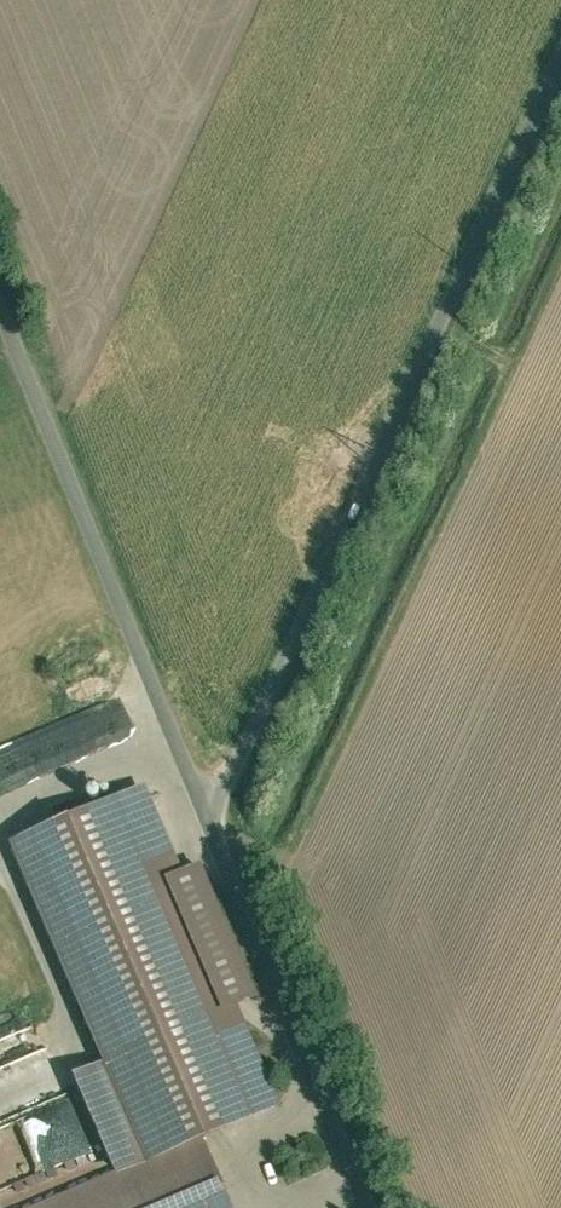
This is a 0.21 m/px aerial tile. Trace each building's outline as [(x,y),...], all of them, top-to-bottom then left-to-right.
[(88,1152),(48,1057),(0,1077),(0,1189),(88,1152)] [(35,1207),(228,1207),(197,1137),(35,1207)] [(44,1181),(99,1164),(95,1153),(41,1169),(44,1181)]
